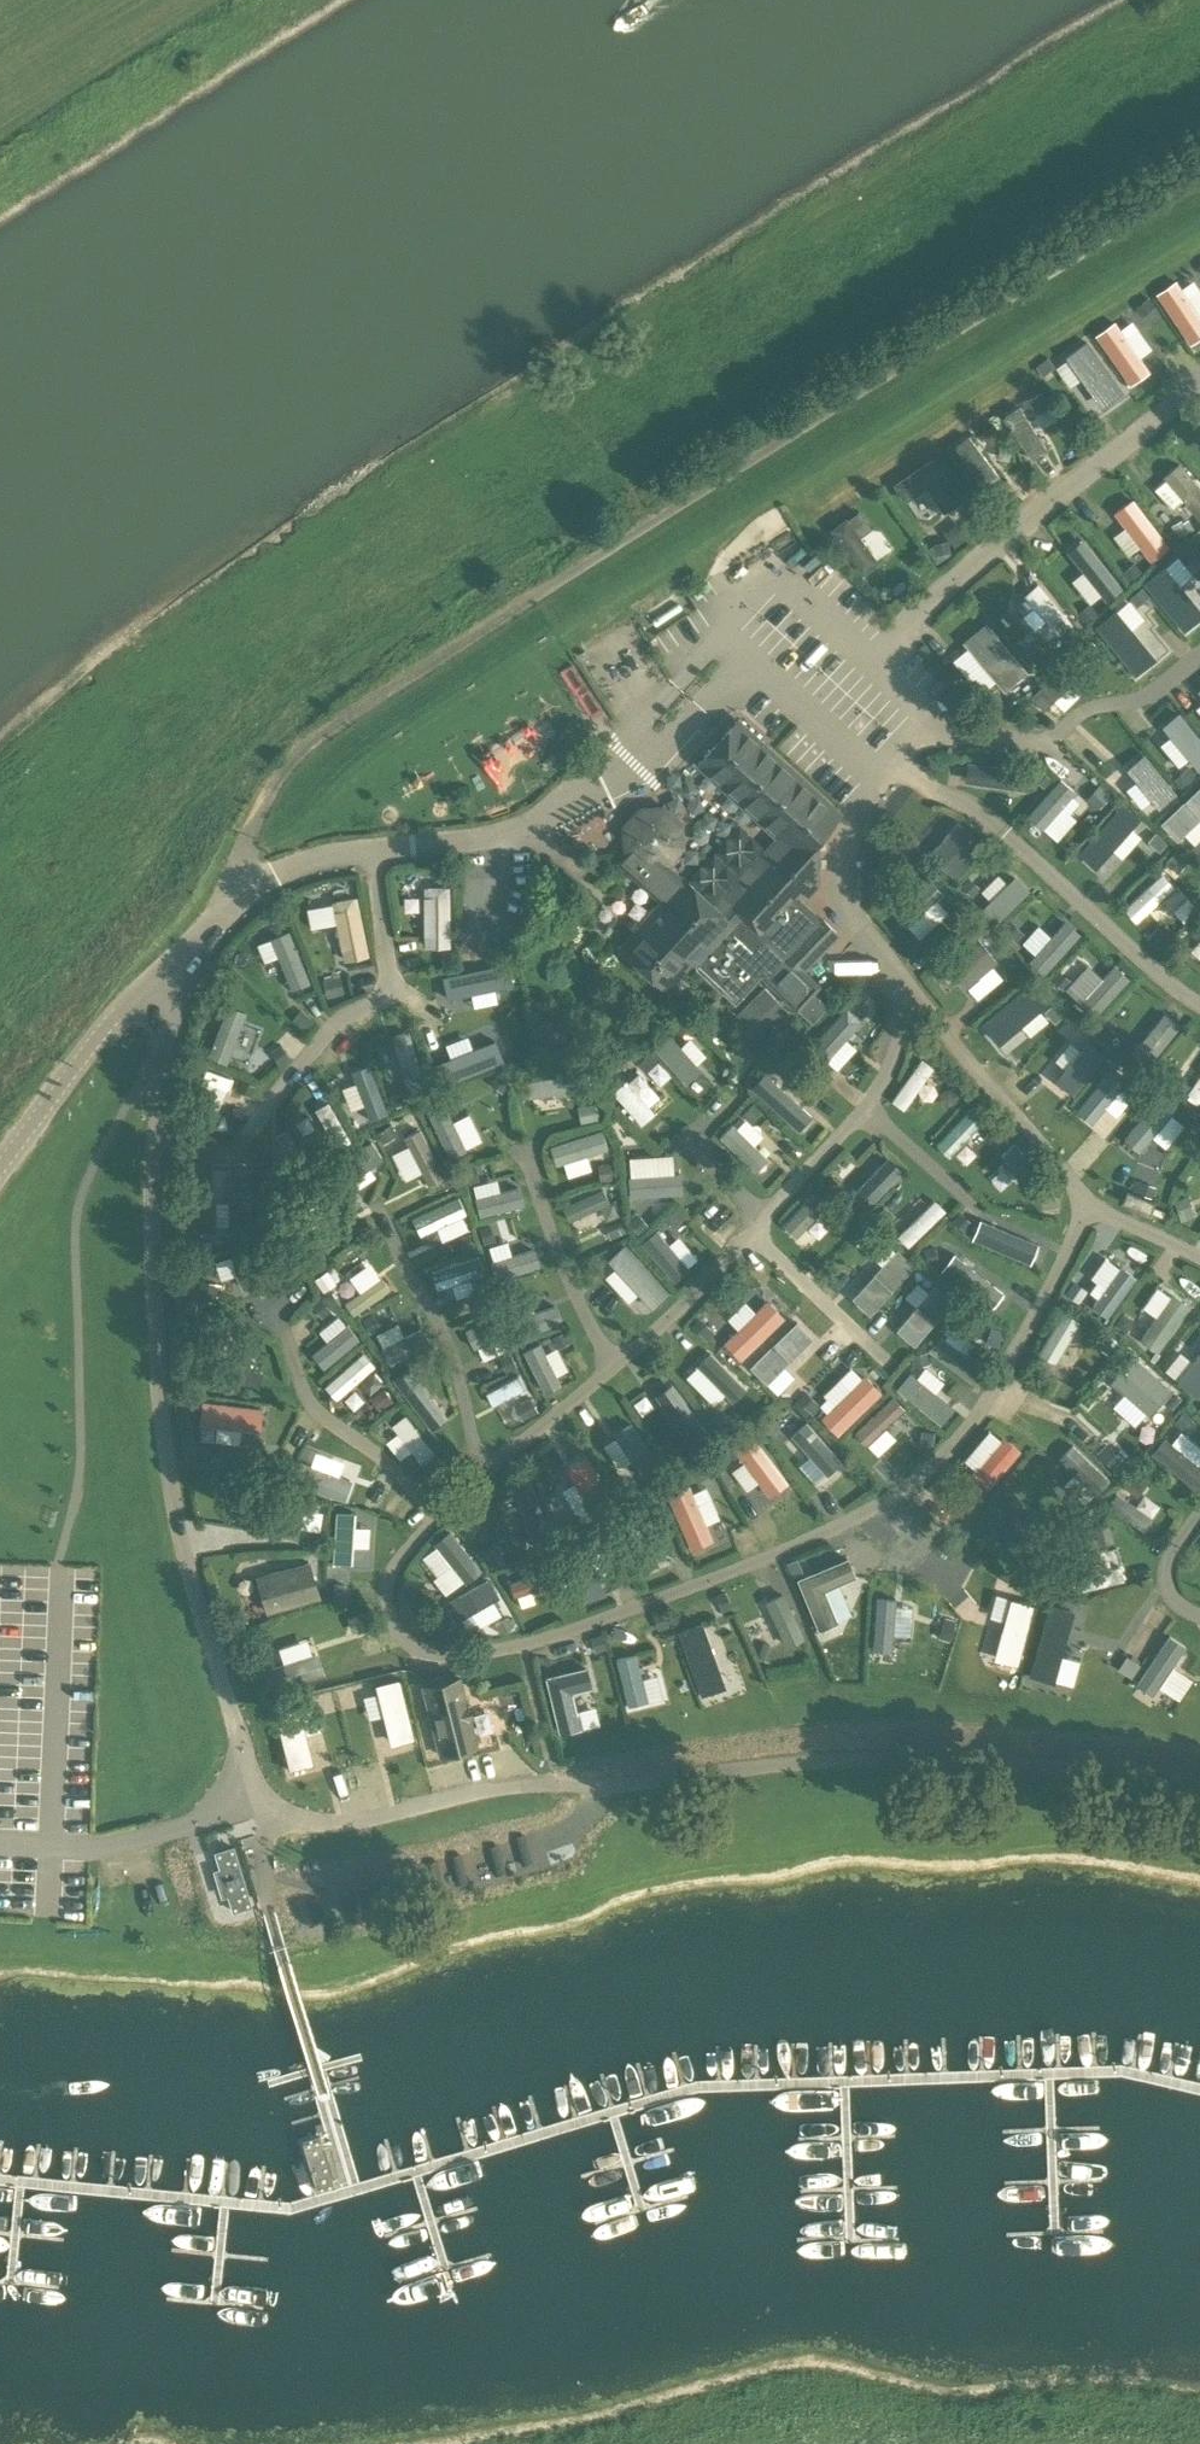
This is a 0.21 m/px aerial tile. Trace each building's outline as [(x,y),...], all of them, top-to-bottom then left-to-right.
[(1155,296),(1191,347),(1199,341),(1199,319),(1176,282),(1155,296)] [(1115,324),(1094,338),(1130,387),(1149,374),(1115,324)] [(1101,411),(1123,395),(1086,342),(1064,359),(1101,411)] [(1020,408),(1004,419),(1031,463),(1047,453),(1020,408)] [(1001,479),(969,438),(953,450),(984,491),(1001,479)] [(904,476),(918,495),(931,487),(955,519),(974,503),(936,453),(904,476)] [(1179,466),(1163,480),(1199,523),(1199,522),(1199,489),(1179,466)] [(1169,550),(1133,502),(1113,516),(1150,565),(1169,550)] [(847,523),(860,541),(871,531),(858,515),(847,523)] [(847,523),(845,520),(829,533),(862,578),(878,566),(860,541),(847,523)] [(1188,522),(1169,529),(1174,540),(1193,530),(1188,522)] [(1124,591),(1081,540),(1066,554),(1106,605),(1124,591)] [(1191,547),(1177,557),(1185,566),(1197,556),(1191,547)] [(1142,574),(1134,563),(1120,574),(1128,583),(1142,574)] [(1164,569),(1143,586),(1184,634),(1199,623),(1199,613),(1164,569)] [(1073,627),(1037,586),(1024,598),(1059,639),(1073,627)] [(1149,598),(1141,590),(1129,599),(1136,608),(1149,598)] [(1090,605),(1076,615),(1083,624),(1097,614),(1090,605)] [(1135,678),(1156,663),(1116,613),(1094,630),(1135,678)] [(1027,676),(985,626),(962,645),(1004,695),(1027,676)] [(1038,667),(1051,655),(1044,646),(1030,659),(1038,667)] [(1070,659),(1030,701),(1044,714),(1086,674),(1070,659)] [(996,692),(980,698),(987,715),(1003,709),(996,692)] [(1178,714),(1162,729),(1199,775),(1199,774),(1199,741),(1178,714)] [(658,905),(617,950),(666,997),(692,969),(737,1007),(765,977),(797,1007),(813,987),(802,975),(779,953),(813,917),(784,892),(794,881),(826,843),(844,817),(739,721),(696,769),(775,841),(713,905),(679,876),(678,877),(658,905)] [(1177,799),(1144,758),(1125,773),(1158,813),(1177,799)] [(966,765),(964,786),(1028,795),(1031,773),(966,765)] [(1075,794),(1061,780),(1027,819),(1042,832),(1075,794)] [(1112,795),(1100,785),(1086,801),(1097,811),(1112,795)] [(1160,827),(1177,845),(1199,823),(1199,790),(1160,827)] [(673,866),(683,848),(682,821),(664,806),(639,808),(622,826),(624,850),(623,856),(642,867),(673,866)] [(1121,806),(1078,857),(1095,874),(1140,823),(1121,806)] [(927,855),(953,882),(983,849),(956,824),(927,855)] [(1167,845),(1155,835),(1147,844),(1160,854),(1167,845)] [(861,844),(878,882),(898,872),(884,836),(861,844)] [(1199,843),(1191,852),(1199,860),(1199,844),(1199,843)] [(1165,864),(1177,875),(1187,865),(1175,853),(1165,864)] [(642,867),(623,856),(616,866),(658,905),(678,877),(673,866),(642,867)] [(1175,889),(1161,875),(1122,914),(1135,927),(1175,889)] [(982,914),(996,927),(1030,894),(1015,880),(982,914)] [(906,931),(943,897),(929,882),(894,916),(906,931)] [(450,889),(423,890),(424,951),(450,950),(450,889)] [(356,900),(331,904),(343,965),(369,960),(356,900)] [(841,935),(817,913),(813,917),(779,953),(802,975),(841,935)] [(1044,979),(1080,939),(1065,924),(1028,965),(1044,979)] [(289,935),(270,943),(291,994),(309,987),(289,935)] [(965,993),(998,965),(977,940),(945,968),(965,993)] [(1199,963),(1199,941),(1190,952),(1199,963)] [(509,967),(442,980),(447,1004),(514,990),(509,967)] [(1095,1020),(1130,983),(1114,968),(1080,1008),(1095,1020)] [(980,1027),(999,1051),(1047,1009),(1029,987),(980,1027)] [(788,1015),(764,991),(735,1021),(760,1047),(788,1015)] [(485,1002),(503,1059),(529,1051),(511,994),(485,1002)] [(224,1001),(209,1053),(229,1058),(244,1006),(224,1001)] [(864,1025),(848,1011),(812,1051),(827,1066),(864,1025)] [(1148,1071),(1180,1029),(1163,1015),(1131,1059),(1148,1071)] [(681,1040),(696,1058),(704,1051),(689,1033),(681,1040)] [(427,1090),(409,1035),(392,1040),(407,1096),(427,1090)] [(656,1052),(686,1088),(703,1075),(671,1039),(656,1052)] [(495,1045),(432,1070),(440,1091),(504,1066),(495,1045)] [(1073,1101),(1106,1059),(1087,1047),(1055,1086),(1073,1101)] [(662,1116),(683,1099),(642,1049),(622,1068),(662,1116)] [(581,1061),(527,1072),(532,1093),(584,1083),(581,1061)] [(891,1105),(903,1115),(932,1072),(920,1063),(891,1105)] [(249,1083),(203,1064),(196,1083),(242,1100),(249,1083)] [(369,1125),(387,1116),(368,1069),(352,1075),(369,1125)] [(1076,1115),(1091,1128),(1129,1083),(1114,1070),(1076,1115)] [(1199,1110),(1199,1072),(1180,1100),(1199,1111),(1199,1110)] [(797,1134),(812,1120),(766,1078),(751,1091),(797,1134)] [(939,1095),(944,1110),(960,1105),(956,1090),(939,1095)] [(1125,1142),(1139,1156),(1177,1111),(1161,1098),(1125,1142)] [(350,1144),(328,1104),(315,1113),(337,1153),(350,1144)] [(449,1163),(466,1155),(446,1105),(426,1115),(449,1163)] [(972,1110),(936,1149),(949,1162),(985,1123),(972,1110)] [(769,1162),(733,1128),(720,1140),(756,1176),(769,1162)] [(289,1133),(275,1140),(295,1182),(310,1174),(289,1133)] [(429,1189),(444,1182),(419,1133),(405,1141),(429,1189)] [(556,1170),(608,1153),(602,1135),(550,1151),(556,1170)] [(1016,1145),(1000,1159),(1027,1192),(1040,1176),(1016,1145)] [(345,1189),(384,1164),(371,1147),(333,1172),(345,1189)] [(866,1209),(900,1166),(885,1153),(848,1193),(866,1209)] [(252,1175),(227,1177),(228,1247),(252,1247),(252,1175)] [(628,1180),(630,1202),(682,1198),(681,1178),(628,1180)] [(1131,1194),(1126,1193),(1121,1209),(1150,1219),(1153,1204),(1157,1191),(1135,1182),(1131,1194)] [(813,1186),(782,1220),(793,1232),(826,1200),(813,1186)] [(479,1222),(524,1210),(519,1192),(475,1204),(479,1222)] [(569,1225),(610,1207),(604,1193),(562,1212),(569,1225)] [(909,1243),(944,1207),(933,1196),(897,1231),(909,1243)] [(1195,1219),(1188,1200),(1173,1203),(1181,1224),(1195,1219)] [(314,1246),(296,1201),(279,1207),(298,1254),(314,1246)] [(419,1240),(466,1218),(458,1201),(412,1224),(419,1240)] [(960,1209),(952,1217),(964,1228),(972,1220),(960,1209)] [(1035,1240),(978,1215),(970,1235),(1029,1260),(1035,1240)] [(688,1265),(654,1225),(638,1238),(673,1278),(688,1265)] [(650,1305),(667,1290),(624,1241),(606,1255),(650,1305)] [(933,1242),(924,1245),(928,1260),(938,1258),(933,1242)] [(848,1294),(867,1309),(913,1262),(897,1245),(848,1294)] [(233,1259),(243,1294),(287,1279),(275,1246),(233,1259)] [(952,1250),(939,1266),(985,1309),(1002,1288),(952,1250)] [(495,1285),(540,1272),(533,1252),(490,1266),(495,1285)] [(437,1294),(486,1278),(480,1257),(432,1273),(437,1294)] [(1107,1314),(1135,1273),(1119,1262),(1090,1303),(1107,1314)] [(332,1283),(340,1297),(355,1287),(347,1274),(332,1283)] [(894,1325),(912,1340),(951,1293),(933,1280),(894,1325)] [(353,1320),(390,1294),(380,1281),(345,1307),(353,1320)] [(1138,1335),(1158,1348),(1189,1303),(1171,1288),(1138,1335)] [(740,1356),(781,1313),(764,1296),(723,1338),(740,1356)] [(1037,1348),(1054,1358),(1079,1318),(1062,1306),(1037,1348)] [(518,1341),(562,1328),(556,1309),(512,1325),(518,1341)] [(764,1382),(812,1331),(795,1313),(748,1361),(764,1382)] [(699,1314),(691,1321),(707,1337),(714,1331),(699,1314)] [(466,1334),(474,1353),(504,1339),(496,1321),(466,1334)] [(324,1375),(360,1344),(347,1330),(312,1360),(324,1375)] [(978,1360),(938,1330),(927,1345),(971,1378),(978,1360)] [(421,1332),(381,1353),(390,1370),(430,1350),(421,1332)] [(554,1340),(558,1351),(572,1345),(568,1335),(554,1340)] [(543,1399),(561,1390),(540,1346),(523,1354),(543,1399)] [(1198,1392),(1199,1389),(1199,1347),(1177,1377),(1198,1392)] [(745,1383),(710,1349),(685,1373),(720,1405),(745,1383)] [(258,1383),(263,1367),(217,1351),(211,1367),(258,1383)] [(1148,1412),(1171,1387),(1132,1353),(1110,1379),(1148,1412)] [(335,1405),(375,1370),(362,1356),(325,1390),(335,1405)] [(894,1385),(940,1421),(953,1405),(908,1368),(894,1385)] [(431,1435),(448,1423),(408,1370),(391,1384),(431,1435)] [(835,1430),(878,1388),(863,1371),(818,1411),(835,1430)] [(708,1431),(669,1379),(652,1390),(691,1445),(708,1431)] [(525,1393),(518,1380),(485,1397),(493,1410),(525,1393)] [(864,1441),(903,1405),(890,1392),(853,1428),(864,1441)] [(261,1404),(199,1396),(196,1421),(257,1428),(261,1404)] [(538,1415),(530,1401),(514,1409),(522,1424),(538,1415)] [(790,1430),(826,1469),(840,1457),(806,1417),(790,1430)] [(422,1469),(437,1458),(407,1418),(392,1430),(422,1469)] [(643,1474),(659,1463),(630,1418),(613,1430),(643,1474)] [(768,1493),(788,1479),(754,1432),(733,1444),(768,1493)] [(987,1485),(1017,1447),(1001,1432),(968,1471),(987,1485)] [(1199,1479),(1199,1466),(1163,1433),(1148,1449),(1192,1487),(1199,1479)] [(1092,1491),(1109,1476),(1071,1440),(1055,1456),(1092,1491)] [(585,1453),(565,1465),(592,1512),(610,1501),(585,1453)] [(343,1496),(350,1474),(298,1456),(291,1477),(343,1496)] [(688,1545),(711,1537),(689,1480),(665,1488),(688,1545)] [(532,1482),(512,1488),(527,1532),(546,1525),(532,1482)] [(1107,1504),(1141,1527),(1151,1515),(1118,1490),(1107,1504)] [(1136,1502),(1152,1512),(1159,1501),(1145,1491),(1136,1502)] [(386,1493),(379,1505),(389,1511),(395,1499),(386,1493)] [(1023,1507),(1008,1524),(1051,1559),(1067,1541),(1023,1507)] [(354,1508),(335,1508),(331,1558),(349,1559),(354,1508)] [(464,1579),(480,1566),(446,1524),(433,1538),(464,1579)] [(308,1527),(307,1547),(316,1548),(318,1528),(308,1527)] [(484,1548),(489,1564),(503,1559),(498,1543),(484,1548)] [(370,1544),(351,1544),(351,1564),(371,1564),(370,1544)] [(1069,1591),(1126,1575),(1118,1544),(1063,1557),(1069,1591)] [(583,1598),(602,1590),(587,1546),(568,1552),(583,1598)] [(549,1551),(552,1562),(560,1560),(557,1549),(549,1551)] [(855,1572),(847,1552),(797,1573),(817,1625),(835,1617),(823,1584),(855,1572)] [(802,1568),(796,1554),(786,1559),(792,1572),(802,1568)] [(317,1592),(308,1557),(254,1571),(264,1608),(317,1592)] [(507,1577),(512,1591),(552,1577),(547,1564),(507,1577)] [(456,1617),(499,1593),(488,1574),(446,1598),(456,1617)] [(332,1581),(332,1596),(343,1596),(343,1581),(332,1581)] [(723,1612),(733,1608),(725,1588),(716,1592),(723,1612)] [(802,1632),(781,1589),(761,1598),(784,1642),(802,1632)] [(1033,1596),(1010,1590),(993,1650),(1017,1657),(1033,1596)] [(896,1595),(876,1593),(872,1646),(892,1647),(896,1595)] [(1073,1607),(1045,1599),(1026,1671),(1050,1679),(1073,1607)] [(653,1612),(658,1628),(668,1624),(662,1609),(653,1612)] [(494,1621),(499,1630),(513,1623),(507,1613),(494,1621)] [(937,1636),(949,1640),(956,1618),(944,1615),(937,1636)] [(725,1681),(701,1616),(677,1626),(700,1692),(725,1681)] [(591,1634),(595,1650),(607,1648),(603,1631),(591,1634)] [(1185,1642),(1165,1632),(1133,1681),(1150,1693),(1185,1642)] [(275,1642),(283,1682),(321,1674),(314,1635),(275,1642)] [(757,1654),(768,1659),(775,1644),(763,1639),(757,1654)] [(647,1696),(635,1651),(615,1655),(626,1702),(647,1696)] [(1118,1666),(1132,1675),(1141,1661),(1127,1652),(1118,1666)] [(589,1684),(583,1662),(543,1672),(558,1729),(581,1724),(571,1690),(589,1684)] [(475,1740),(457,1671),(418,1682),(436,1751),(475,1740)] [(396,1672),(373,1677),(388,1741),(413,1736),(396,1672)] [(351,1690),(309,1698),(323,1774),(365,1766),(351,1690)] [(311,1760),(296,1695),(272,1701),(288,1764),(311,1760)] [(230,1843),(211,1848),(229,1907),(248,1901),(230,1843)]
